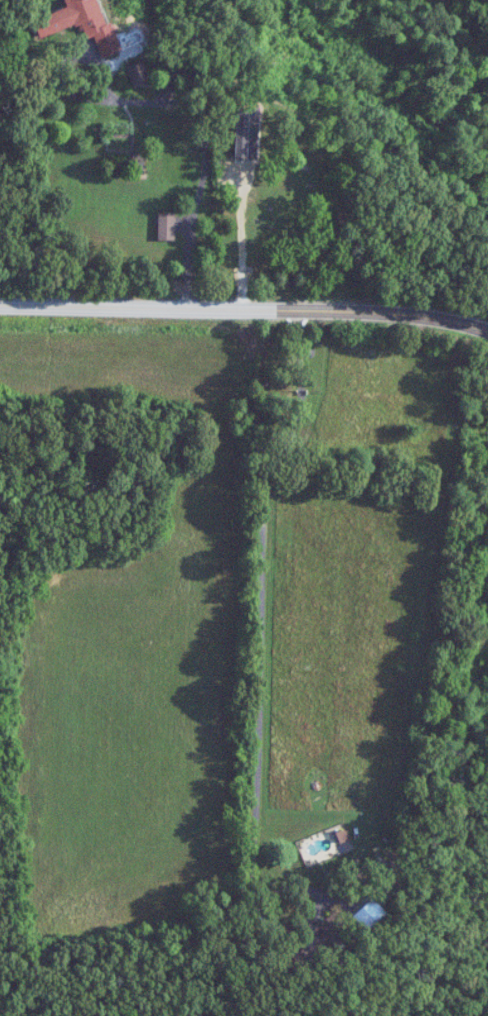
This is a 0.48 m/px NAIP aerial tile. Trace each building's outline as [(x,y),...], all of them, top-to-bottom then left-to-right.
[(63,8),(31,18),(37,40),(73,29),(76,41),(93,36),(100,57),(119,51),(110,22),(102,24),(94,0),(61,0),(63,8)] [(149,80),(141,59),(124,65),(132,86),(149,80)] [(158,241),(176,241),(176,213),(158,213),(158,241)]
